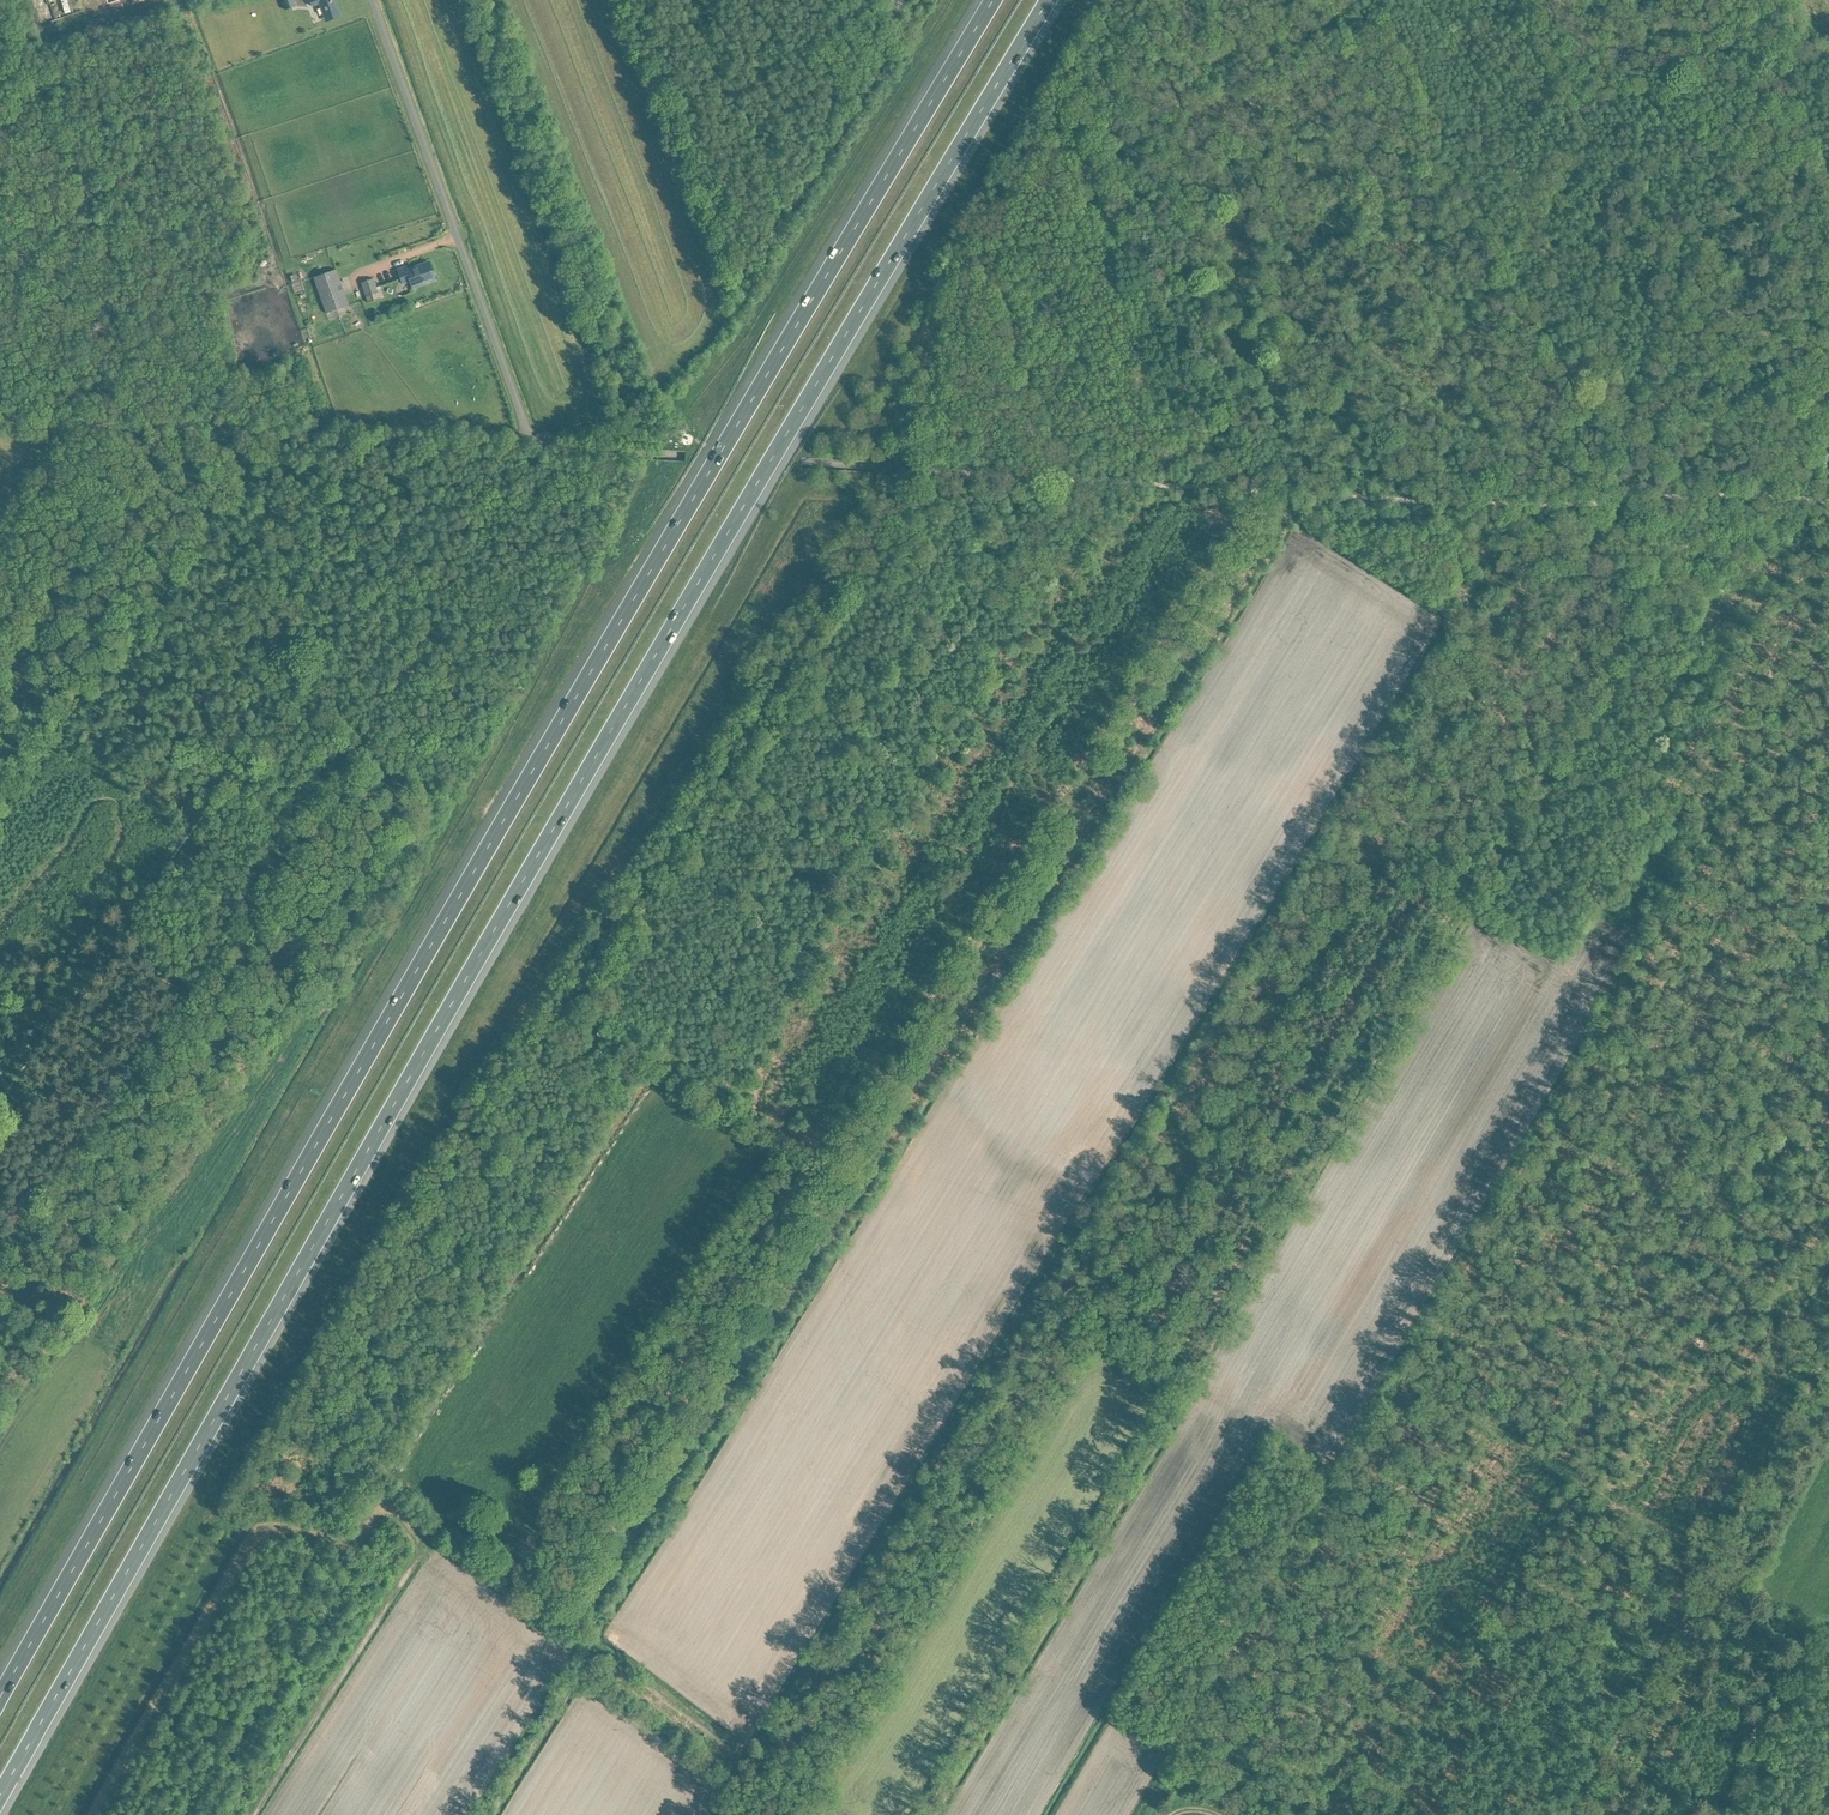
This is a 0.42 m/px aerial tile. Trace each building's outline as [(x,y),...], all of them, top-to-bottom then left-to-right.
[(40,2),(49,0),(50,6),(46,8),(47,11),(41,12),(43,19),(55,16),(51,0),(39,0),(40,2)] [(297,6),(295,0),(282,0),(285,10),(297,6)] [(320,4),(327,22),(341,17),(335,0),(310,0),(312,6),(320,4)] [(413,288),(436,279),(430,262),(408,270),(407,267),(398,270),(403,284),(410,281),(413,288)] [(327,313),(349,306),(336,269),(314,277),(327,313)] [(365,297),(379,292),(375,278),(361,283),(365,297)]
